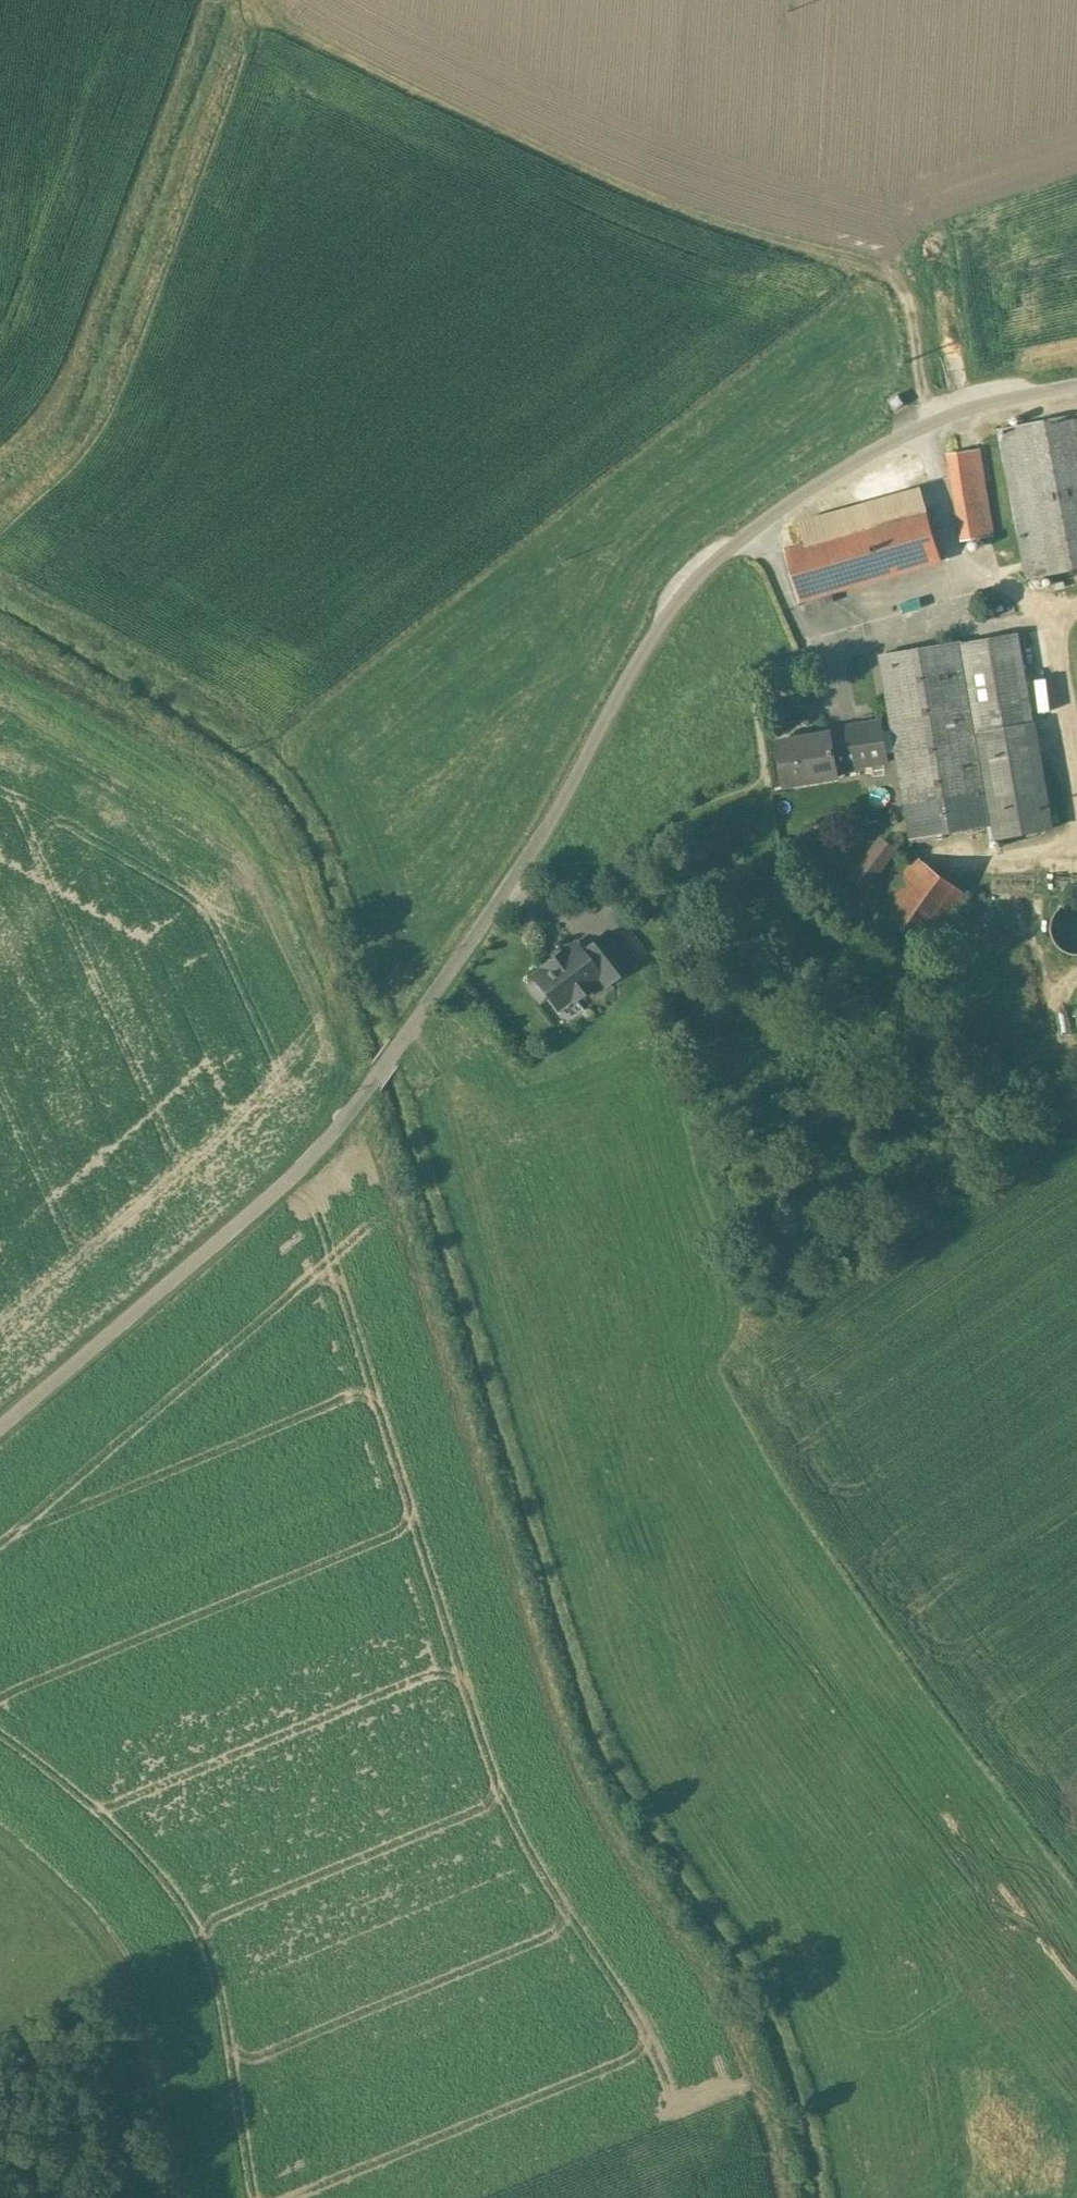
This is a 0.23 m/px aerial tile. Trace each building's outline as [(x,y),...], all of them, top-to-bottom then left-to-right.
[(899,394),(888,400),(894,411),(905,405),(899,394)] [(1000,429),(1028,579),(1076,570),(1076,414),(1000,429)] [(992,536),(977,450),(948,455),(962,541),(992,536)] [(786,551),(801,600),(941,560),(920,489),(800,524),(806,545),(786,551)] [(1017,635),(959,644),(984,792),(990,826),(988,826),(991,840),(1031,833),(1013,726),(1032,722),(1017,635)] [(959,642),(881,655),(906,805),(984,792),(959,644),(959,642)] [(881,721),(828,729),(829,734),(831,733),(837,770),(888,762),(881,721)] [(1032,722),(1013,726),(1031,833),(1053,829),(1035,722),(1032,722)] [(837,770),(831,733),(829,734),(778,742),(785,785),(838,777),(837,770)] [(984,792),(906,805),(912,839),(988,826),(990,826),(984,792)] [(883,835),(853,879),(868,890),(898,846),(883,835)] [(916,860),(881,908),(935,946),(969,897),(916,860)] [(1052,905),(1054,947),(1076,946),(1076,904),(1052,905)] [(606,932),(581,952),(598,974),(597,975),(604,984),(631,964),(606,932)] [(564,950),(544,965),(546,968),(534,977),(536,979),(548,995),(557,1006),(572,995),(574,998),(591,986),(588,982),(597,975),(598,974),(581,952),(576,945),(566,952),(564,950)] [(548,995),(536,979),(528,985),(540,1001),(548,995)]
